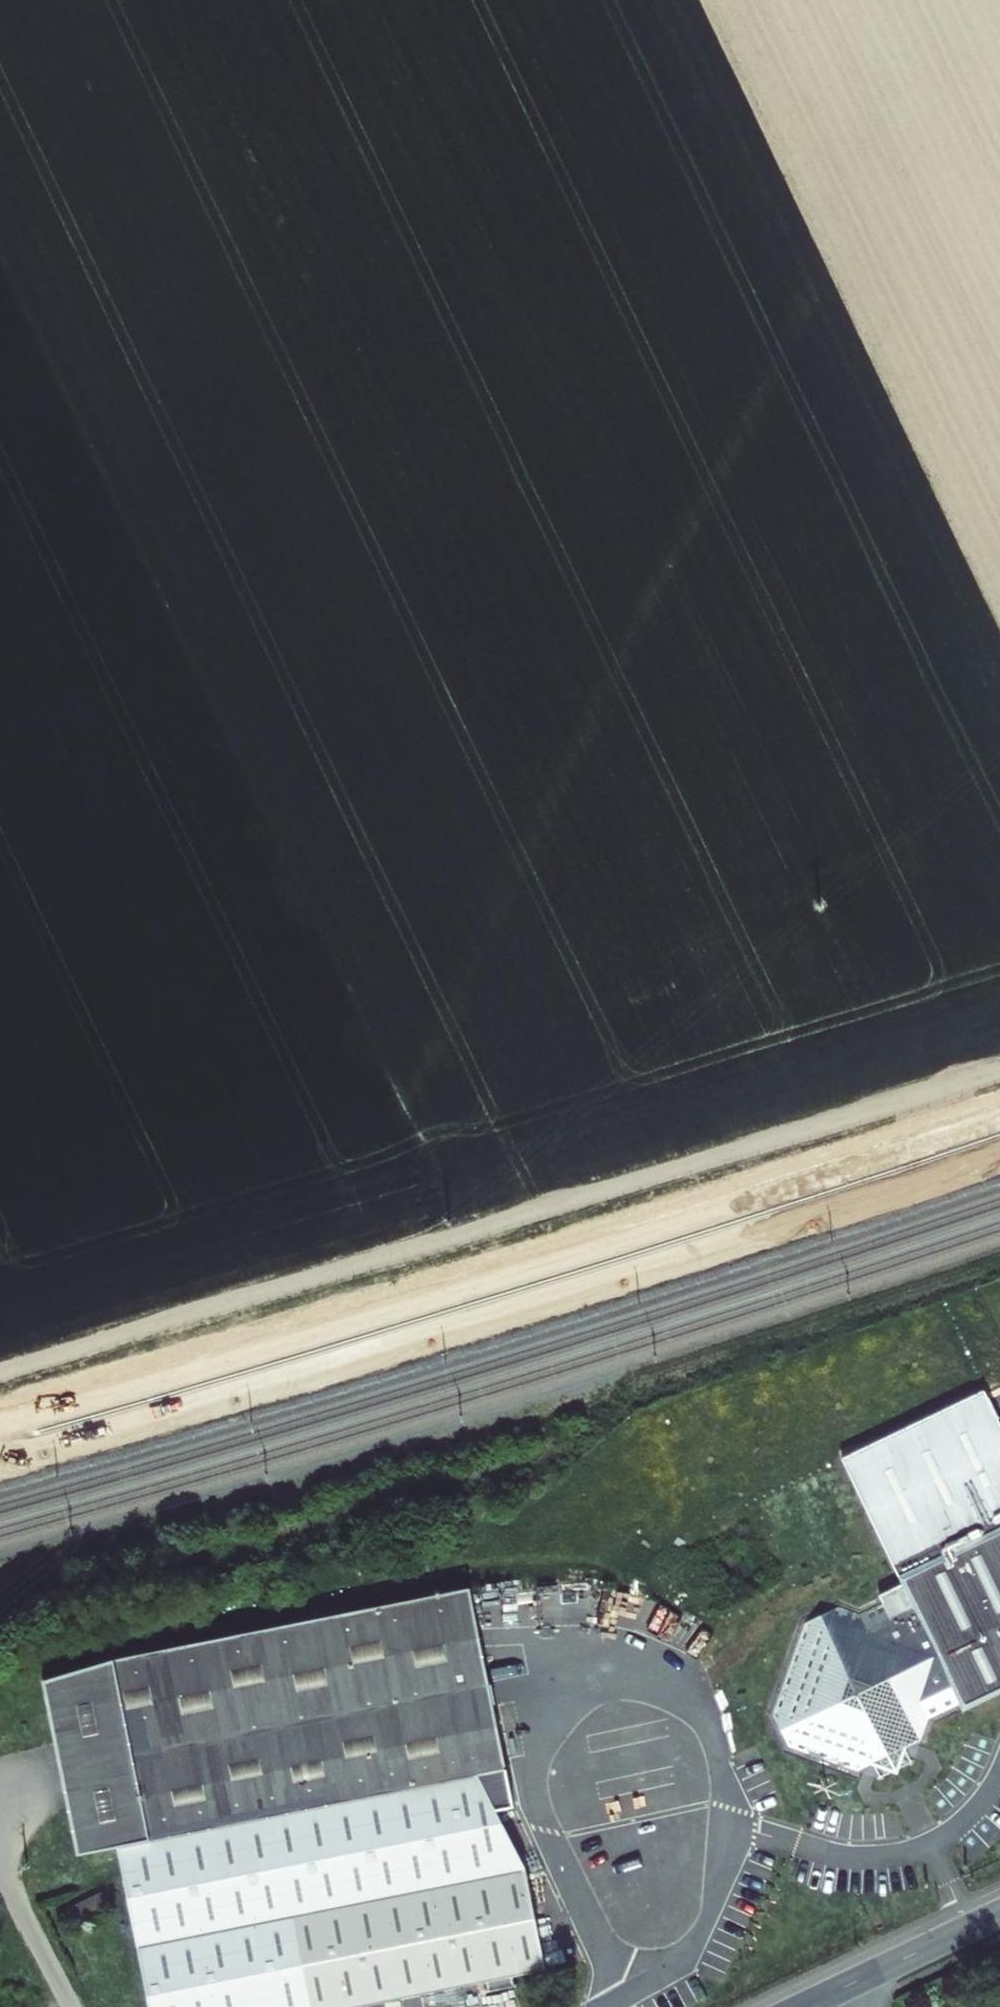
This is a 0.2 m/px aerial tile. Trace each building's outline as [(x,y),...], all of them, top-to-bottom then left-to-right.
[(982,1387),(839,1455),(894,1574),(999,1524),(999,1425),(982,1387)] [(894,1574),(903,1592),(859,1614),(832,1604),(801,1618),(764,1716),(777,1740),(844,1765),(863,1754),(872,1757),(886,1761),(894,1742),(898,1729),(911,1735),(917,1719),(952,1701),(956,1710),(999,1689),(999,1524),(894,1574)] [(41,1684),(48,1718),(53,1746),(77,1857),(117,1848),(501,1769),(467,1589),(109,1659),(41,1684)] [(501,1769),(117,1848),(150,2006),(359,2006),(540,1972),(531,1923),(521,1874),(488,1810),(509,1807),(501,1769)] [(102,1895),(67,1906),(72,1923),(108,1912),(102,1895)]
